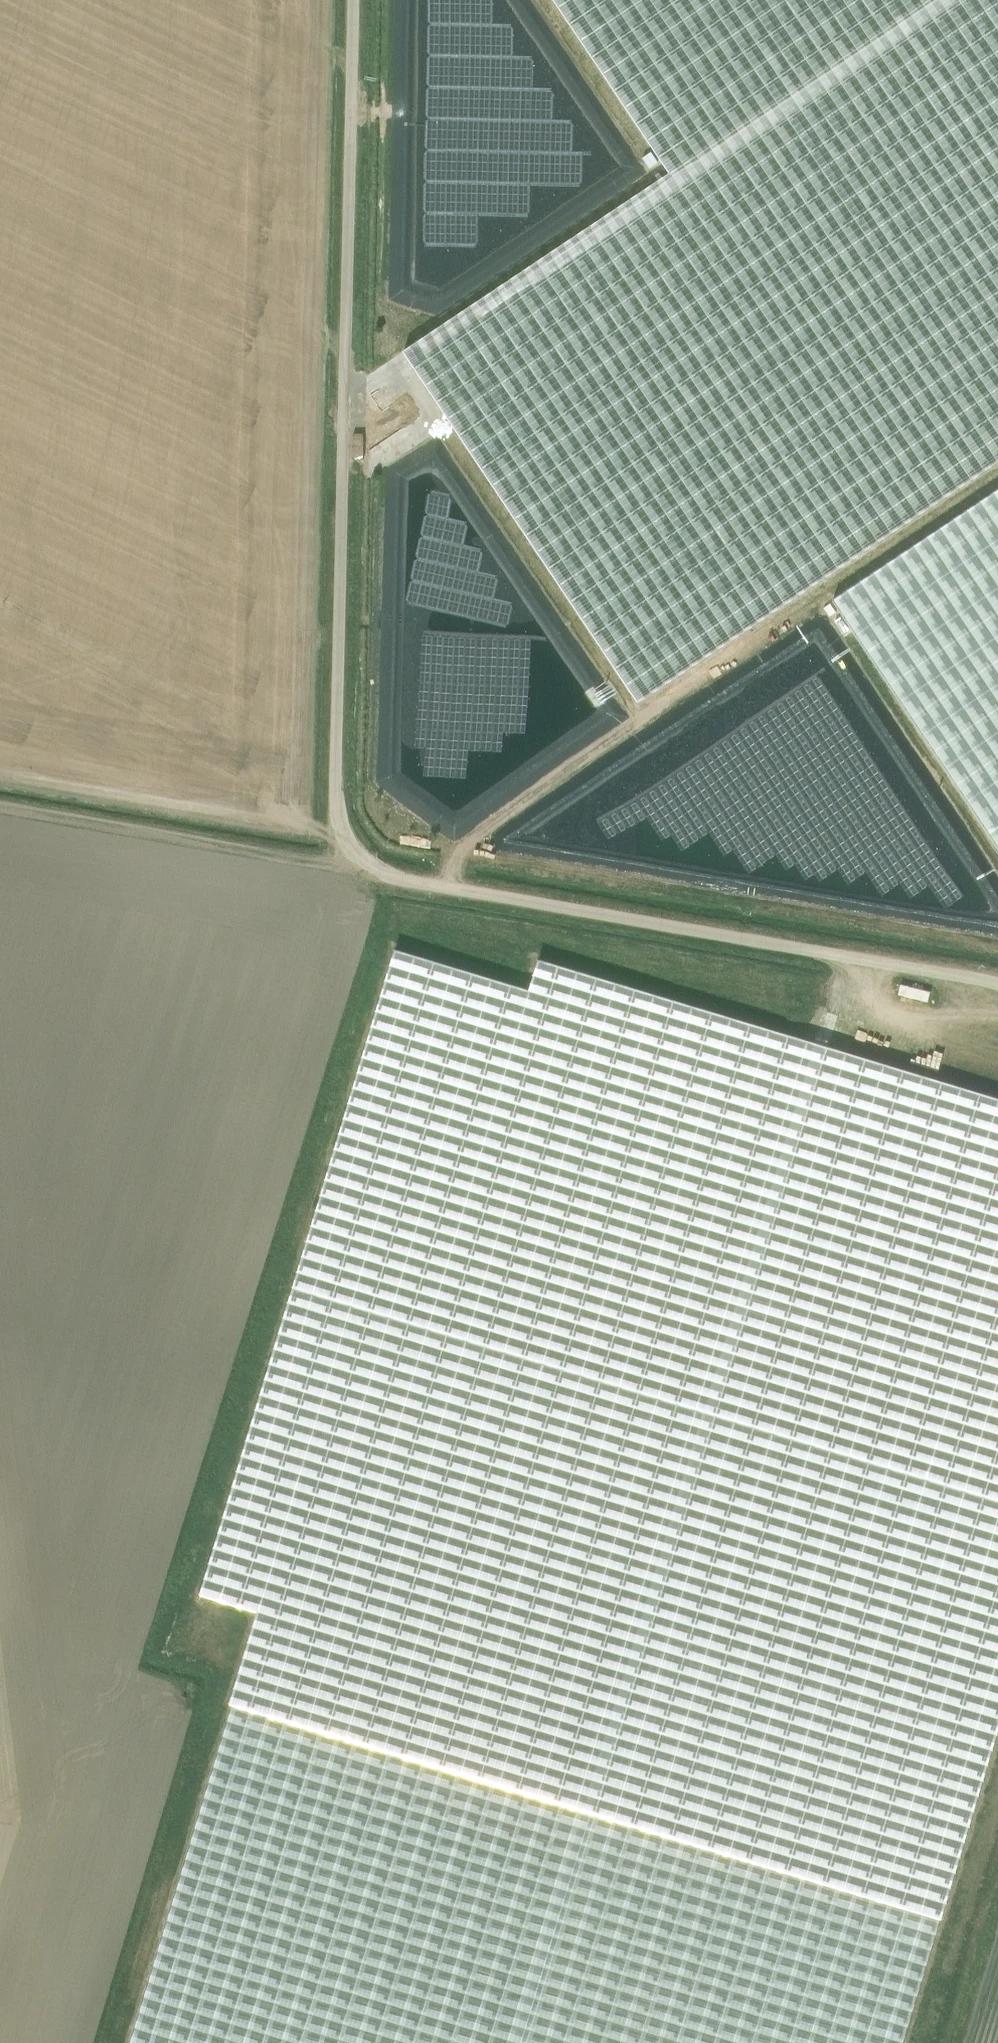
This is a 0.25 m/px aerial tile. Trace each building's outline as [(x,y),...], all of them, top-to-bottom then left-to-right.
[(668,181),(417,345),(647,695),(997,465),(997,0),(549,0),(668,181)] [(820,593),(997,862),(997,475),(820,593)] [(391,942),(198,1600),(257,1617),(233,1698),(949,1919),(997,1754),(997,1090),(542,957),(542,986),(391,942)] [(915,990),(912,1008),(934,1011),(936,994),(915,990)] [(949,1919),(233,1698),(130,2042),(912,2042),(949,1919)]
